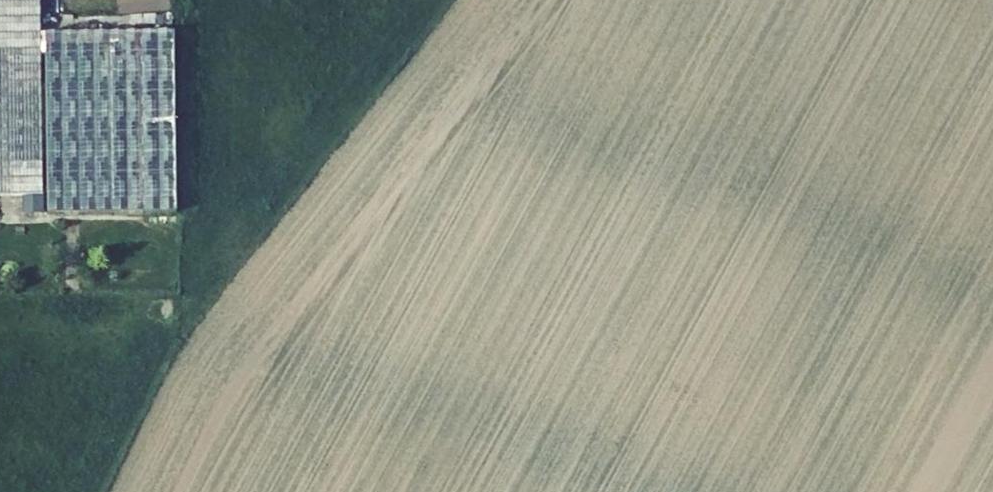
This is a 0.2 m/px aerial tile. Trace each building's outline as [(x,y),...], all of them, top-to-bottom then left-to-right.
[(51,191),(51,217),(179,215),(176,34),(41,36),(40,0),(0,0),(0,192),(51,191)]
